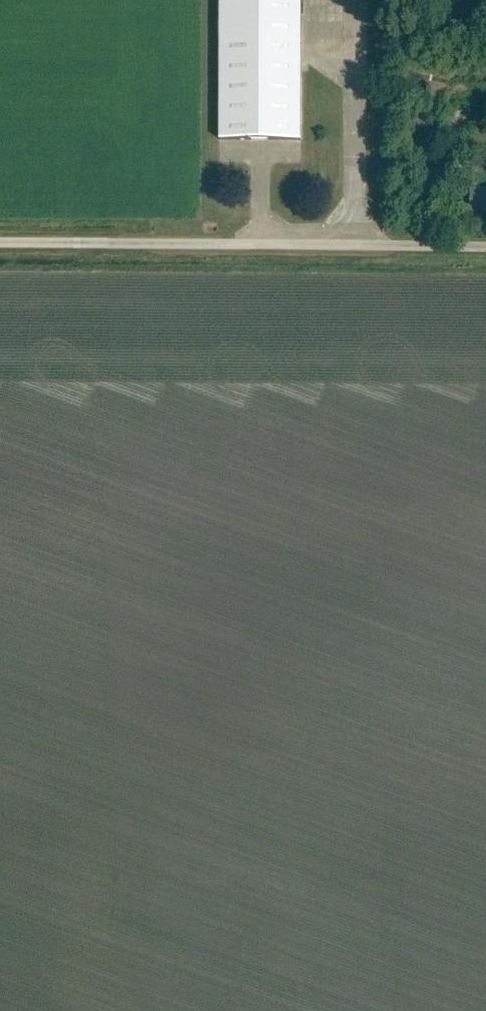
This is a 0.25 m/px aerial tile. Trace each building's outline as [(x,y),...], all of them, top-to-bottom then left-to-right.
[(301,140),(302,0),(221,0),(220,140),(301,140)] [(470,190),(471,214),(485,214),(485,189),(470,190)]
